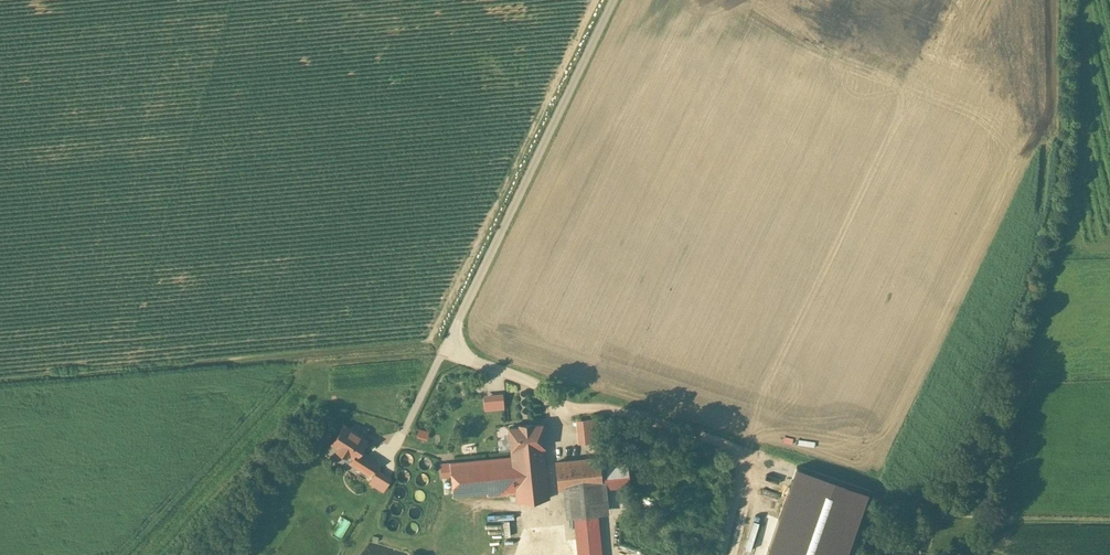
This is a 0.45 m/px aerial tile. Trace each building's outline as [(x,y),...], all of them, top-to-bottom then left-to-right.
[(595,418),(582,419),(584,441),(592,440),(592,448),(598,447),(595,418)] [(350,428),(343,423),(330,443),(336,448),(337,450),(346,456),(347,454),(352,457),(353,456),(359,447),(361,448),(367,439),(360,435),(361,434),(350,427),(350,428)] [(542,425),(509,428),(511,449),(543,446),(544,446),(542,425)] [(543,446),(511,449),(516,492),(517,501),(548,498),(543,446)] [(361,448),(359,447),(353,456),(352,457),(348,463),(368,476),(379,460),(361,448)] [(512,456),(449,462),(453,494),(487,491),(487,495),(516,492),(512,456)] [(599,457),(555,462),(558,489),(602,484),(601,468),(599,457)] [(605,481),(606,489),(629,486),(626,465),(601,468),(602,482),(605,481)] [(376,468),(368,482),(383,491),(391,477),(376,468)] [(602,482),(562,485),(566,517),(574,516),(598,514),(608,513),(606,489),(605,481),(602,482)] [(955,506),(941,502),(938,513),(951,517),(955,506)] [(499,525),(513,524),(512,512),(486,514),(486,519),(498,518),(499,525)] [(574,516),(577,554),(602,554),(598,514),(574,516)]
